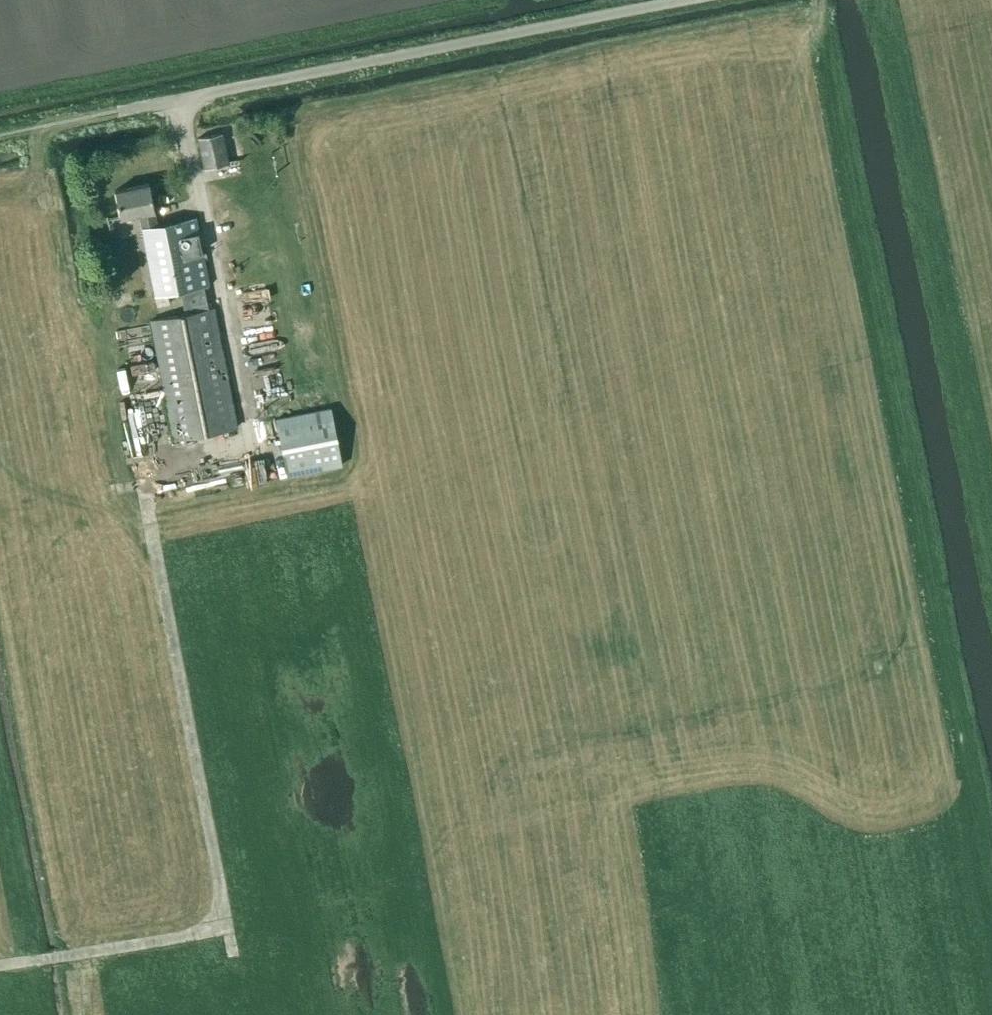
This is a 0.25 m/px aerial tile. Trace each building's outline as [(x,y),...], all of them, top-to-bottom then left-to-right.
[(221,132),(196,138),(203,169),(228,163),(221,132)] [(179,223),(178,220),(156,225),(153,210),(154,210),(149,184),(114,190),(120,217),(139,213),(142,227),(141,227),(154,297),(171,293),(171,294),(180,292),(184,313),(149,320),(172,440),(238,428),(214,307),(208,308),(204,288),(208,287),(196,219),(179,223)] [(155,296),(157,303),(157,305),(168,303),(167,294),(166,294),(156,296),(155,296)] [(330,411),(276,421),(286,478),(340,468),(330,411)]
